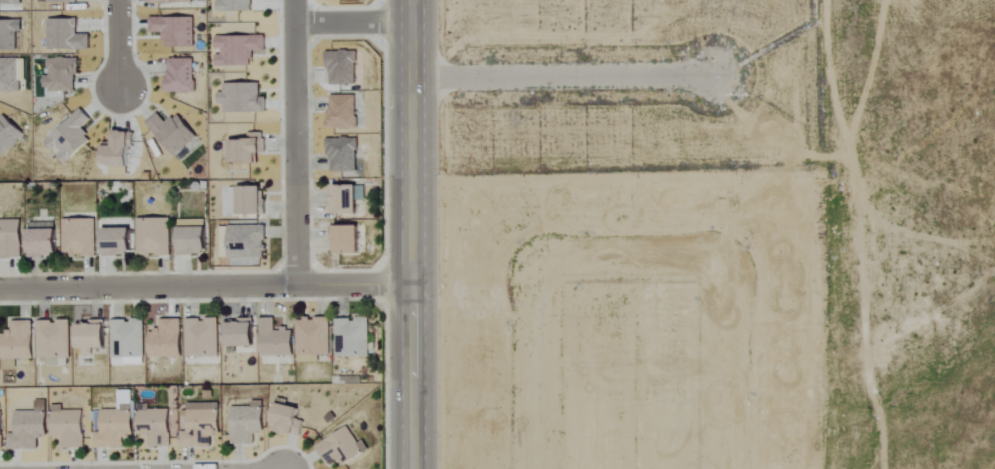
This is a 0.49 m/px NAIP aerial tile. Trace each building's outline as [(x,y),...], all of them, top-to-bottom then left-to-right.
[(214,12),(249,11),(248,0),(214,0),(214,12)] [(159,32),(160,47),(191,46),(190,16),(146,18),(146,33),(159,32)] [(86,50),(86,34),(74,34),(74,19),(45,18),(44,49),(86,50)] [(13,31),(19,32),(19,20),(0,20),(0,51),(13,51),(13,31)] [(212,36),(213,66),(249,65),(249,51),(262,51),(262,35),(212,36)] [(353,84),(352,51),(325,52),(326,85),(353,84)] [(16,92),(16,58),(0,58),(0,92),(16,92)] [(74,91),(75,59),(45,58),(44,76),(41,76),(40,90),(74,91)] [(191,92),(191,59),(162,59),(163,93),(191,92)] [(220,113),(263,112),(263,95),(257,95),(257,83),(220,83),(220,92),(214,92),(214,104),(220,104),(220,113)] [(62,164),(88,140),(78,129),(88,120),(77,108),(41,141),(62,164)] [(170,156),(194,137),(174,113),(162,122),(154,112),(142,122),(170,156)] [(22,134),(0,115),(0,155),(1,156),(22,134)] [(124,131),(108,131),(108,143),(98,143),(97,165),(106,166),(106,175),(124,175),(124,131)] [(226,163),(252,163),(252,153),(259,153),(259,133),(251,133),(251,139),(226,140),(226,163)] [(234,215),(258,215),(257,186),(233,186),(234,215)] [(167,256),(168,218),(135,218),(134,256),(167,256)] [(93,219),(60,220),(61,257),(94,256),(93,219)] [(174,251),(184,251),(184,254),(203,253),(202,219),(173,220),(174,251)] [(0,220),(0,258),(19,258),(18,220),(0,220)] [(25,253),(53,253),(52,223),(24,223),(25,253)] [(224,225),(226,259),(235,259),(263,258),(261,224),(224,225)] [(355,227),(330,226),(330,253),(355,254),(355,227)] [(128,254),(127,228),(98,229),(99,255),(128,254)] [(141,318),(127,318),(128,320),(109,321),(109,360),(141,359),(141,318)] [(271,318),(256,318),(257,356),(290,356),(289,329),(271,329),(271,318)] [(327,355),(327,318),(294,318),(294,363),(316,363),(316,356),(327,355)] [(333,357),(366,357),(366,318),(351,318),(351,319),(332,319),(333,357)] [(157,320),(157,332),(145,332),(145,358),(178,358),(177,319),(157,320)] [(183,319),(182,357),(215,357),(216,319),(183,319)] [(34,321),(33,359),(46,359),(46,365),(66,366),(67,320),(54,320),(54,321),(34,321)] [(29,321),(8,321),(8,333),(0,333),(0,369),(13,370),(13,360),(29,360),(29,321)] [(101,349),(101,322),(72,321),(72,350),(89,351),(89,348),(101,349)] [(221,323),(220,347),(249,347),(249,323),(221,323)] [(98,410),(98,432),(90,432),(90,448),(121,448),(121,437),(130,436),(130,403),(119,404),(119,410),(98,410)] [(298,437),(301,421),(293,419),(295,409),(271,403),(265,429),(298,437)] [(168,410),(146,409),(146,405),(135,404),(135,437),(145,437),(145,447),(167,447),(168,410)] [(260,404),(228,405),(229,445),(252,445),(251,434),(261,433),(260,404)] [(44,406),(32,406),(32,411),(12,411),(12,434),(5,434),(5,450),(34,449),(34,438),(44,438),(44,406)] [(59,448),(81,448),(80,410),(60,410),(60,409),(48,409),(49,436),(59,436),(59,448)] [(324,465),(334,460),(338,467),(366,450),(359,439),(354,442),(345,426),(312,446),(324,465)]
